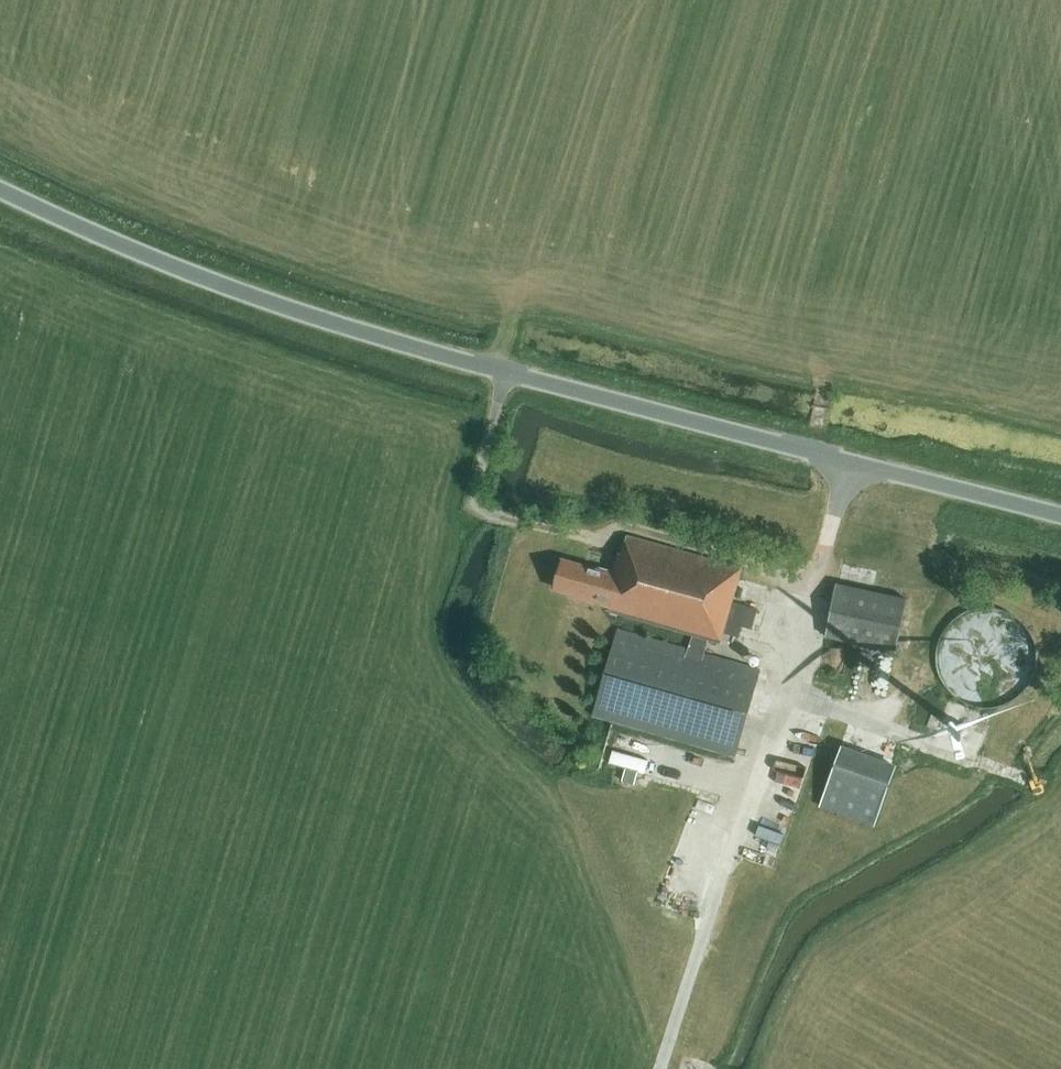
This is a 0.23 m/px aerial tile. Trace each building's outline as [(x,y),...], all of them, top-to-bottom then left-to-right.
[(752,628),(758,609),(733,602),(743,568),(628,534),(623,553),(619,552),(614,571),(601,568),(600,570),(563,560),(555,587),(574,592),(573,595),(611,606),(609,610),(693,634),(689,649),(619,629),(594,715),(735,756),(760,670),(704,653),(708,639),(721,642),(724,633),(740,638),(743,626),(752,628)] [(826,636),(896,651),(907,598),(837,584),(826,636)] [(1039,686),(1031,621),(967,629),(973,678),(971,678),(973,693),(1039,686)] [(811,784),(821,744),(790,737),(782,771),(793,773),(788,793),(800,796),(803,782),(811,784)] [(821,804),(876,824),(896,767),(841,747),(821,804)]
